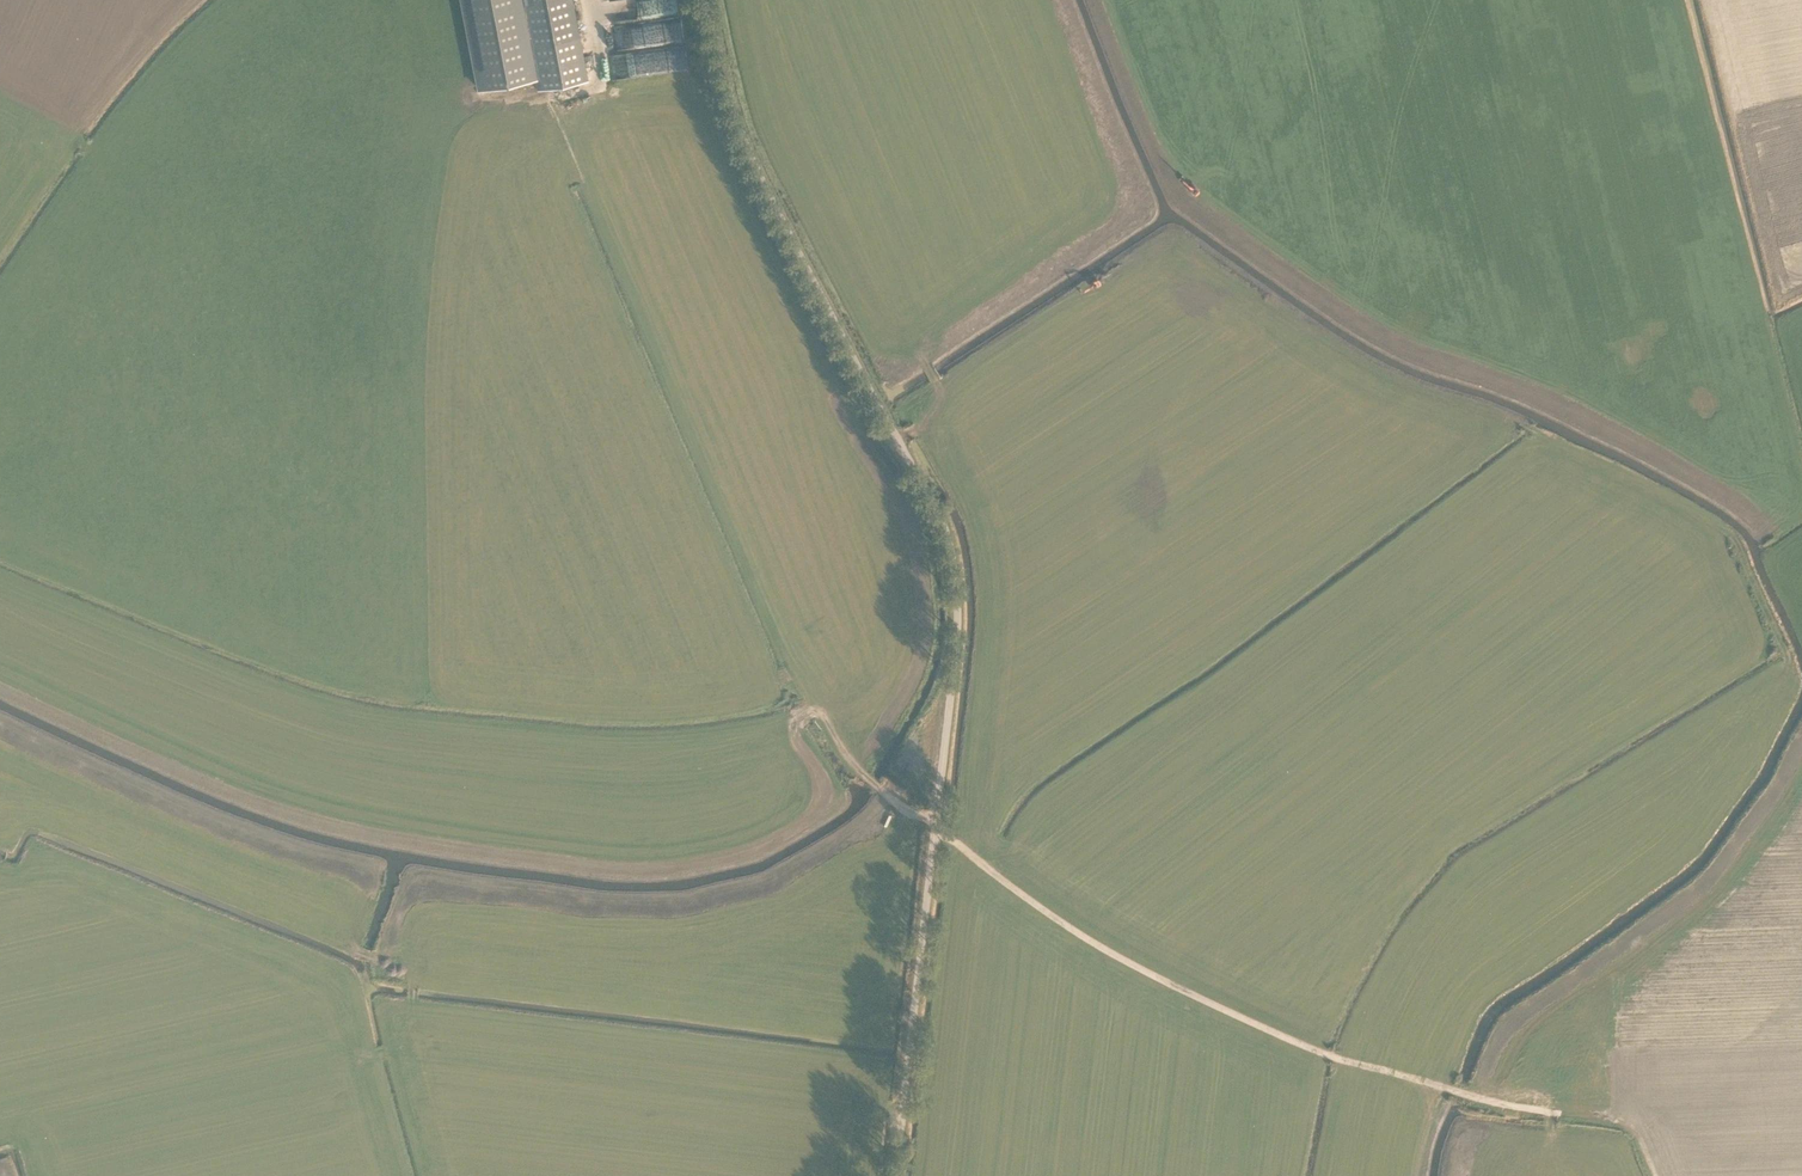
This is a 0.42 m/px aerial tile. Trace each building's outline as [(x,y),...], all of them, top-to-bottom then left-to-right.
[(573,0),(460,0),(478,90),(536,79),(538,89),(589,79),(573,0)] [(681,14),(679,0),(640,0),(641,11),(635,11),(635,19),(681,14)]
